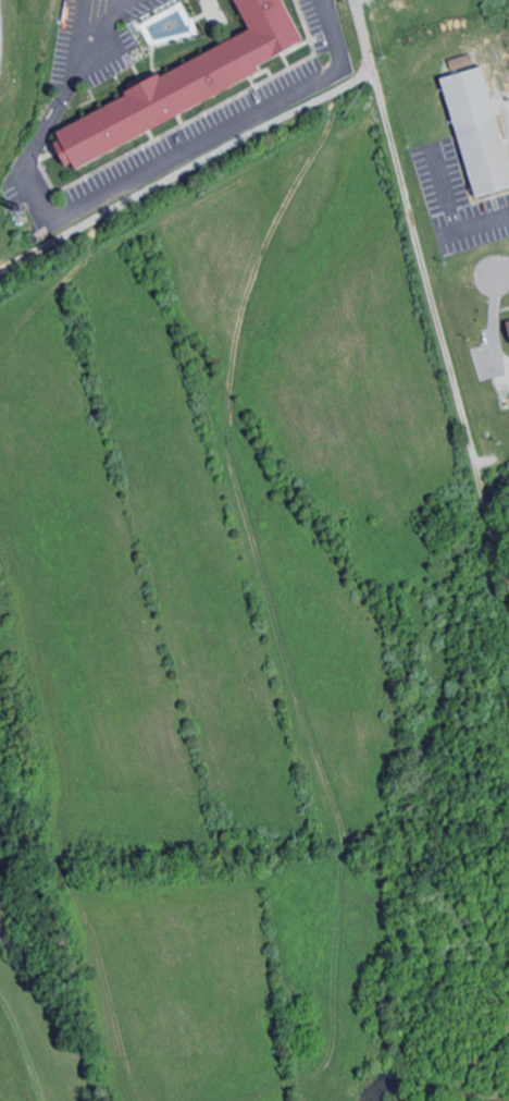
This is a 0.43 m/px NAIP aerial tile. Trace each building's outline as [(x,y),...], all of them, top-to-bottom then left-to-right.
[(256,30),(239,0),(286,0),(309,44),(266,66),(270,72),(84,170),(64,133),(256,30)] [(475,66),(508,181),(508,185),(468,197),(434,78),(475,66)]
